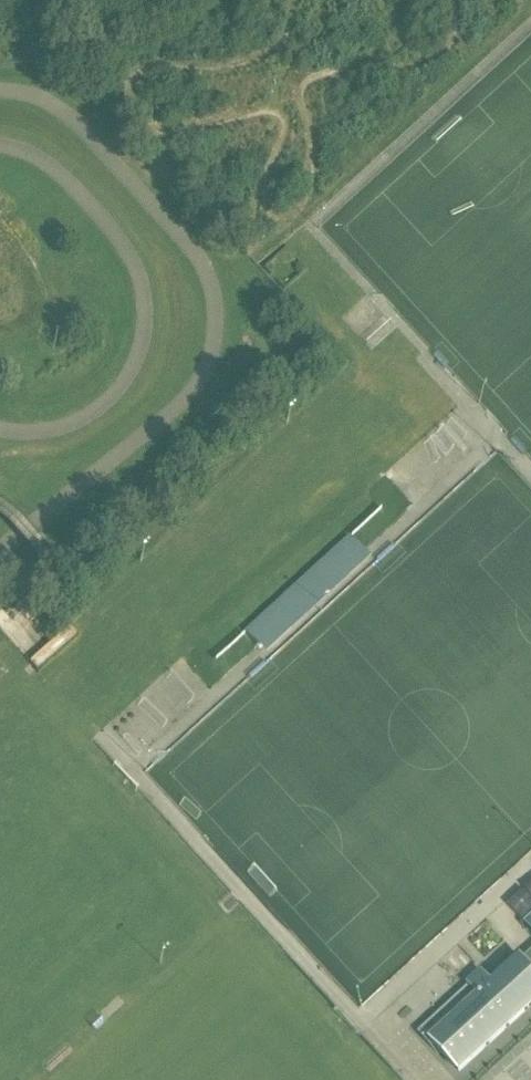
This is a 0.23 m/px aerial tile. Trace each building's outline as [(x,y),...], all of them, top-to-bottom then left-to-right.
[(493,981),(481,969),(466,982),(477,996),(430,1039),(459,1071),(530,1005),(530,968),(526,962),(520,956),(493,981)]
